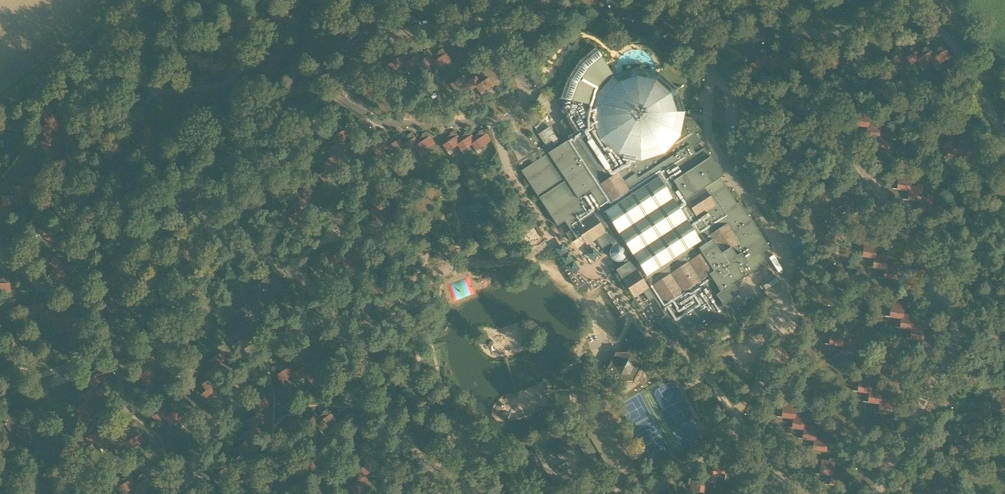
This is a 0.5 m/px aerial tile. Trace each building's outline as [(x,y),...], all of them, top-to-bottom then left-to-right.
[(613,0),(609,0),(606,2),(608,6),(608,7),(611,13),(617,10),(623,6),(619,0),(614,3),(613,0)] [(256,3),(248,10),(254,18),(263,12),(256,3)] [(513,20),(522,14),(526,11),(522,5),(509,13),(513,20)] [(526,11),(522,14),(526,21),(534,15),(539,13),(538,12),(534,6),(531,8),(530,6),(527,8),(528,10),(526,11)] [(617,10),(623,20),(628,17),(629,17),(634,13),(631,7),(625,10),(623,6),(617,10)] [(534,15),(538,22),(539,22),(551,14),(547,7),(538,12),(539,13),(534,15)] [(272,15),(275,22),(284,19),(289,17),(286,10),(272,15)] [(629,17),(632,23),(633,22),(636,27),(641,24),(641,23),(641,22),(639,19),(643,16),(640,10),(634,13),(629,17)] [(289,17),(284,19),(287,26),(301,21),(298,14),(295,15),(294,12),(292,13),(292,16),(289,17)] [(235,21),(237,29),(247,26),(252,24),(249,16),(235,21)] [(169,25),(175,35),(186,28),(181,19),(169,25)] [(252,24),(247,26),(249,33),(264,28),(261,21),(258,22),(257,19),(254,20),(255,23),(252,24)] [(641,22),(641,23),(641,24),(647,33),(652,30),(658,26),(660,25),(658,22),(656,23),(654,20),(649,23),(646,19),(641,22)] [(658,40),(663,37),(664,36),(662,32),(667,29),(663,23),(660,25),(658,26),(652,30),(658,40)] [(664,36),(663,37),(669,48),(675,44),(674,42),(672,40),(678,36),(674,30),(664,36)] [(219,49),(229,46),(234,45),(231,37),(217,41),(219,49)] [(234,45),(229,46),(231,54),(232,54),(246,49),(243,41),(240,43),(239,40),(236,41),(237,43),(234,45)] [(277,46),(279,54),(284,52),(293,50),(291,42),(277,46)] [(932,61),(936,67),(951,57),(943,45),(938,49),(939,50),(934,53),(936,58),(932,61)] [(889,62),(894,68),(904,62),(904,61),(908,58),(905,54),(900,46),(896,50),(897,51),(891,55),(894,59),(889,62)] [(904,62),(908,68),(918,61),(922,58),(919,54),(920,54),(915,46),(910,49),(911,51),(905,54),(908,58),(904,61),(904,62)] [(918,61),(922,67),(932,61),(936,58),(934,53),(929,46),(924,49),(925,50),(920,54),(919,54),(922,58),(918,61)] [(661,319),(673,337),(680,333),(686,342),(734,311),(728,302),(739,294),(734,285),(767,264),(761,255),(770,249),(740,202),(737,204),(720,178),(723,176),(704,148),(700,151),(695,154),(692,149),(696,146),(701,143),(696,135),(702,131),(693,119),(684,117),(684,112),(677,90),(659,74),(636,69),(614,76),(594,47),(578,61),(565,78),(558,99),(564,100),(562,110),(567,117),(565,118),(575,133),(568,137),(570,139),(521,171),(539,199),(540,199),(557,226),(565,221),(565,222),(570,230),(576,240),(581,237),(587,245),(596,239),(602,248),(607,245),(607,246),(611,243),(613,246),(613,247),(612,247),(612,248),(611,248),(611,249),(610,250),(610,251),(610,252),(610,253),(610,254),(610,255),(610,256),(610,257),(611,257),(611,258),(611,259),(612,259),(612,260),(613,260),(613,261),(614,261),(615,261),(615,262),(616,262),(617,262),(618,262),(619,262),(620,262),(621,262),(622,262),(622,261),(623,261),(625,264),(621,267),(616,271),(628,289),(634,299),(644,292),(649,301),(661,319)] [(859,59),(855,63),(859,69),(874,60),(866,47),(861,50),(862,52),(857,55),(859,59)] [(429,60),(431,64),(436,71),(451,61),(443,48),(438,52),(439,53),(433,57),(429,60)] [(826,63),(831,69),(841,63),(845,60),(843,56),(838,48),(833,51),(834,53),(829,56),(831,60),(826,63)] [(841,63),(845,69),(855,63),(855,62),(859,59),(857,55),(852,48),(847,51),(848,52),(843,56),(845,60),(841,63)] [(400,61),(403,65),(407,71),(417,65),(414,60),(419,57),(414,49),(409,53),(410,54),(405,57),(400,61)] [(414,60),(417,65),(421,71),(431,64),(429,60),(433,57),(429,49),(423,52),(424,54),(419,57),(414,60)] [(771,61),(768,57),(764,49),(759,53),(760,54),(754,57),(757,61),(752,64),(757,71),(767,65),(771,61)] [(770,71),(781,64),(785,61),(783,57),(778,49),(773,52),(774,54),(768,57),(771,61),(767,65),(770,71)] [(785,61),(781,64),(785,71),(800,61),(792,49),(787,52),(788,54),(783,57),(785,61)] [(393,72),(403,65),(400,61),(405,57),(400,50),(395,53),(396,55),(390,58),(393,62),(388,65),(393,72)] [(272,64),(272,65),(277,63),(283,61),(284,63),(287,62),(284,52),(279,54),(269,57),(272,64)] [(188,65),(197,62),(202,60),(200,53),(185,57),(188,65)] [(202,60),(197,62),(199,70),(200,69),(209,67),(209,66),(213,65),(214,65),(211,57),(208,59),(207,56),(204,57),(205,60),(202,60)] [(209,67),(211,74),(212,74),(226,69),(223,62),(214,65),(213,65),(209,66),(209,67)] [(272,64),(262,67),(265,75),(279,70),(277,63),(272,65),(272,64)] [(536,72),(530,75),(535,86),(541,83),(536,72)] [(463,76),(451,84),(455,91),(464,86),(464,85),(468,83),(467,83),(463,76)] [(464,86),(468,92),(476,87),(476,86),(480,84),(476,77),(472,79),(471,77),(468,79),(470,81),(467,83),(468,83),(464,85),(464,86)] [(489,78),(480,84),(476,86),(476,87),(481,93),(493,85),(489,78)] [(198,104),(208,101),(205,93),(191,97),(193,105),(198,104)] [(193,105),(184,108),(186,115),(186,116),(198,112),(199,115),(202,115),(198,104),(193,105)] [(51,130),(56,128),(64,124),(61,118),(60,119),(56,113),(53,115),(50,110),(42,115),(48,125),(51,130)] [(857,126),(868,127),(870,127),(870,123),(872,110),(866,110),(865,113),(858,112),(857,126)] [(565,119),(560,122),(565,129),(570,126),(565,119)] [(867,136),(867,137),(879,138),(880,138),(881,133),(882,121),(876,120),(876,123),(870,123),(870,127),(868,127),(867,136)] [(50,145),(54,143),(63,138),(60,133),(59,133),(56,128),(51,130),(48,125),(41,129),(47,140),(50,145)] [(560,142),(550,126),(539,134),(546,145),(552,141),(555,145),(560,142)] [(146,140),(149,144),(155,140),(147,127),(140,131),(146,140)] [(472,145),(476,151),(491,141),(483,129),(478,132),(479,134),(474,137),(469,140),(472,145)] [(443,145),(447,152),(458,145),(455,141),(460,138),(454,130),(449,134),(450,135),(445,139),(447,142),(443,145)] [(460,138),(455,141),(458,145),(457,145),(462,151),(472,145),(469,140),(474,137),(469,130),(464,133),(465,134),(460,138)] [(331,139),(335,145),(340,143),(348,137),(344,131),(331,139)] [(879,138),(878,147),(891,149),(893,132),(887,131),(886,134),(881,133),(880,138),(879,138)] [(405,154),(415,147),(412,143),(417,140),(412,132),(407,136),(408,137),(403,141),(398,144),(401,148),(405,154)] [(415,147),(419,154),(434,144),(426,132),(421,135),(422,136),(417,140),(412,143),(415,147)] [(372,149),(376,155),(386,148),(384,144),(389,141),(383,133),(378,137),(379,138),(374,142),(376,146),(372,149)] [(384,144),(386,148),(390,155),(401,148),(398,144),(403,141),(398,133),(393,136),(393,138),(389,141),(384,144)] [(949,159),(959,152),(956,148),(950,138),(944,141),(946,144),(942,147),(949,159)] [(964,160),(973,154),(971,150),(964,139),(959,143),(960,146),(956,148),(959,152),(964,160)] [(57,148),(54,143),(50,145),(47,140),(40,144),(48,160),(62,152),(59,147),(57,148)] [(148,157),(155,152),(152,149),(155,148),(153,146),(151,147),(149,144),(146,140),(139,144),(148,157)] [(973,154),(978,162),(990,154),(987,150),(985,151),(978,141),(973,145),(975,147),(971,150),(973,154)] [(327,151),(331,157),(336,155),(342,151),(343,153),(346,152),(340,143),(335,145),(327,151)] [(327,169),(327,170),(332,167),(340,162),(336,155),(331,157),(323,163),(327,169)] [(798,166),(793,169),(799,175),(803,172),(798,166)] [(327,169),(319,175),(323,181),(324,182),(334,175),(335,177),(338,176),(332,167),(327,170),(327,169)] [(902,190),(910,191),(911,191),(912,187),(913,174),(907,173),(907,177),(899,176),(898,190),(902,190)] [(841,206),(845,212),(848,211),(852,217),(858,212),(856,210),(860,207),(855,199),(857,198),(852,190),(854,189),(850,183),(839,190),(843,196),(837,200),(841,206)] [(909,200),(920,201),(921,202),(922,197),(924,185),(918,184),(917,187),(912,187),(911,191),(910,191),(909,200)] [(26,185),(14,187),(15,195),(21,195),(27,194),(27,197),(33,196),(32,185),(26,186),(26,185)] [(308,186),(296,194),(300,201),(301,201),(305,198),(313,192),(308,186)] [(3,197),(4,205),(10,204),(16,204),(16,207),(22,206),(21,195),(15,195),(3,197)] [(376,195),(370,199),(376,208),(378,212),(385,207),(376,195)] [(919,211),(930,212),(932,212),(933,208),(934,196),(928,195),(928,198),(922,197),(921,202),(920,201),(919,211)] [(300,201),(292,206),(296,213),(297,213),(301,211),(301,210),(307,207),(308,209),(311,207),(305,198),(301,201),(300,201)] [(11,216),(10,204),(4,205),(0,205),(0,214),(5,214),(5,217),(11,216)] [(843,214),(845,212),(841,206),(836,210),(834,207),(822,215),(826,221),(819,226),(826,236),(833,232),(831,230),(839,225),(837,223),(845,218),(843,214)] [(938,209),(933,208),(932,212),(930,212),(929,222),(942,223),(945,206),(939,206),(938,209)] [(371,215),(375,220),(378,224),(384,220),(378,212),(376,208),(367,213),(369,216),(371,215)] [(301,210),(301,211),(297,213),(296,213),(288,218),(293,225),(305,217),(301,210)] [(31,219),(41,226),(46,229),(49,225),(55,217),(50,214),(49,215),(43,212),(41,215),(36,212),(31,219)] [(383,232),(378,224),(375,220),(368,225),(377,237),(383,232)] [(37,233),(52,243),(60,231),(55,227),(54,229),(49,225),(46,229),(41,226),(37,233)] [(784,232),(798,253),(806,248),(793,227),(784,232)] [(863,257),(875,258),(876,258),(876,254),(877,254),(879,242),(873,241),(872,244),(865,243),(863,257)] [(183,255),(191,250),(187,243),(174,251),(179,258),(183,255)] [(108,253),(113,261),(117,265),(123,261),(115,248),(108,253)] [(327,250),(315,258),(319,265),(320,265),(328,260),(328,259),(332,257),(327,250)] [(332,257),(328,259),(328,260),(332,266),(333,266),(340,261),(340,260),(344,258),(340,251),(337,253),(335,251),(333,253),(334,255),(332,257)] [(344,258),(340,260),(340,261),(345,267),(357,259),(353,252),(344,258)] [(883,255),(877,254),(876,254),(876,258),(875,258),(874,268),(885,269),(886,269),(887,265),(889,252),(883,252),(883,255)] [(45,261),(55,268),(60,271),(63,267),(68,259),(63,256),(62,257),(57,253),(54,257),(50,254),(45,261)] [(179,258),(170,263),(175,270),(179,267),(185,264),(186,266),(189,264),(183,255),(179,258)] [(109,268),(112,274),(115,278),(122,274),(117,265),(113,261),(105,267),(107,270),(109,268)] [(884,279),(897,280),(899,263),(893,262),(893,265),(887,265),(886,269),(885,269),(884,279)] [(60,271),(55,268),(50,275),(65,285),(73,273),(69,269),(68,271),(63,267),(60,271)] [(175,270),(166,275),(171,282),(183,274),(179,267),(175,270)] [(106,278),(111,287),(114,291),(114,290),(121,286),(115,278),(112,274),(106,278)] [(269,276),(258,285),(262,291),(256,295),(259,299),(264,305),(270,301),(268,299),(275,294),(274,291),(282,285),(279,282),(281,280),(277,274),(271,278),(269,276)] [(10,292),(9,277),(3,277),(3,279),(0,279),(0,293),(10,292)] [(766,291),(780,282),(776,277),(762,286),(766,291)] [(111,287),(105,291),(110,299),(113,303),(120,299),(114,290),(114,291),(111,287)] [(170,292),(158,300),(162,307),(166,304),(175,299),(170,292)] [(32,305),(27,306),(28,314),(40,313),(40,312),(46,312),(45,307),(46,307),(44,298),(38,298),(38,300),(32,301),(32,305)] [(119,311),(113,303),(110,299),(101,305),(103,307),(105,306),(112,316),(119,311)] [(239,320),(245,327),(247,330),(253,326),(251,324),(258,318),(257,316),(265,310),(262,307),(264,305),(259,299),(254,303),(252,301),(241,309),(245,316),(239,320)] [(892,303),(890,317),(902,319),(902,318),(903,318),(903,315),(904,315),(906,302),(900,301),(900,304),(892,303)] [(46,312),(40,312),(40,313),(41,321),(53,319),(59,318),(58,313),(59,313),(57,304),(51,305),(52,306),(46,307),(45,307),(46,312)] [(166,304),(162,307),(153,312),(158,318),(158,319),(162,316),(168,312),(169,314),(172,312),(166,304)] [(59,318),(53,319),(54,327),(66,326),(66,325),(72,325),(72,320),(71,310),(64,311),(65,313),(59,313),(58,313),(59,318)] [(903,318),(902,318),(901,328),(912,330),(912,329),(913,329),(914,325),(916,313),(910,312),(910,315),(904,315),(903,315),(903,318)] [(158,318),(149,324),(154,330),(154,331),(166,322),(162,316),(158,319),(158,318)] [(72,325),(66,325),(66,326),(67,334),(86,332),(84,317),(78,317),(78,319),(72,320),(72,325)] [(912,330),(911,339),(922,341),(922,340),(923,340),(924,336),(925,336),(926,324),(920,323),(920,326),(914,325),(913,329),(912,329),(912,330)] [(238,342),(232,346),(240,357),(245,352),(244,350),(251,345),(249,343),(257,337),(255,333),(257,331),(253,326),(247,330),(245,327),(233,336),(238,342)] [(832,331),(830,345),(842,346),(844,342),(845,330),(840,329),(839,332),(832,331)] [(930,337),(925,336),(924,336),(923,340),(922,340),(922,341),(921,350),(934,352),(936,335),(931,334),(930,337)] [(842,346),(840,356),(853,357),(856,340),(850,340),(849,343),(844,342),(842,346)] [(145,359),(148,363),(155,359),(146,346),(139,351),(145,359)] [(222,352),(210,360),(214,367),(219,364),(227,359),(222,352)] [(633,352),(615,354),(601,381),(604,385),(608,383),(611,388),(623,388),(623,382),(634,381),(641,367),(642,366),(640,364),(645,361),(639,352),(634,355),(633,352)] [(154,371),(148,363),(145,359),(136,365),(138,367),(140,366),(144,371),(147,376),(154,371)] [(311,372),(306,375),(310,382),(320,375),(325,371),(322,367),(317,359),(312,363),(313,364),(308,368),(311,372)] [(281,372),(276,376),(282,382),(292,376),(291,375),(296,372),(293,368),(288,360),(283,364),(284,365),(278,369),(281,372)] [(296,372),(291,375),(292,376),(296,382),(306,375),(311,372),(308,368),(302,360),(297,363),(298,364),(293,368),(296,372)] [(214,367),(206,372),(210,379),(215,376),(221,372),(223,374),(225,373),(219,364),(214,367)] [(144,371),(137,376),(146,388),(153,384),(147,376),(144,371)] [(206,391),(207,391),(211,388),(211,389),(219,383),(215,376),(210,379),(202,384),(206,391)] [(858,392),(870,393),(871,393),(871,389),(872,389),(874,377),(868,376),(867,379),(860,378),(858,392)] [(92,388),(82,395),(86,402),(87,402),(91,399),(97,395),(98,398),(103,395),(97,385),(92,388)] [(870,393),(869,403),(880,404),(880,403),(881,403),(882,400),(884,387),(878,387),(878,390),(872,389),(871,389),(871,393),(870,393)] [(206,391),(198,397),(203,403),(213,396),(215,399),(217,397),(211,389),(211,388),(207,391),(206,391)] [(251,407),(256,414),(261,411),(271,404),(263,392),(258,395),(259,397),(253,400),(256,404),(251,407)] [(880,404),(879,413),(892,415),(894,398),(888,397),(888,400),(882,400),(881,403),(880,403),(880,404)] [(86,402),(77,409),(81,415),(86,412),(91,409),(93,412),(98,408),(91,399),(87,402),(86,402)] [(783,417),(783,418),(794,419),(794,418),(795,418),(796,415),(797,415),(798,402),(792,401),(792,405),(784,404),(783,417)] [(165,409),(152,417),(157,424),(165,418),(169,415),(165,409)] [(306,422),(301,425),(302,426),(306,432),(317,425),(316,425),(321,421),(318,417),(313,409),(308,413),(309,414),(304,418),(303,418),(306,422)] [(318,417),(321,421),(316,425),(317,425),(321,432),(336,421),(327,409),(322,412),(323,414),(318,417)] [(169,425),(178,419),(182,416),(178,410),(174,412),(173,410),(170,412),(172,414),(169,415),(165,418),(169,425)] [(306,422),(303,418),(304,418),(298,410),(293,413),(294,415),(289,419),(291,422),(287,425),(292,433),(302,426),(301,425),(306,422)] [(339,426),(344,433),(355,426),(359,422),(356,418),(357,418),(351,410),(346,414),(347,415),(342,419),(344,423),(339,426)] [(355,426),(360,433),(375,422),(366,410),(361,413),(362,415),(357,418),(356,418),(359,422),(355,426)] [(980,423),(980,424),(989,423),(988,410),(971,412),(972,418),(975,418),(975,424),(980,423)] [(182,416),(178,419),(182,426),(195,418),(190,411),(182,416)] [(251,428),(256,425),(261,421),(263,424),(268,421),(261,411),(256,414),(246,421),(251,428)] [(81,415),(71,422),(76,429),(85,423),(87,425),(92,422),(86,412),(81,415)] [(793,428),(804,430),(805,429),(806,425),(807,425),(808,413),(802,412),(802,415),(797,415),(795,418),(794,418),(793,428)] [(803,439),(815,441),(815,440),(816,440),(816,436),(817,436),(819,424),(812,423),(812,426),(807,425),(806,425),(805,429),(804,430),(803,439)] [(975,423),(963,425),(964,431),(967,430),(967,436),(972,436),(972,437),(981,436),(980,424),(980,423),(975,424),(975,423)] [(241,435),(246,442),(251,438),(251,439),(256,435),(257,438),(263,434),(256,425),(251,428),(241,435)] [(81,441),(85,448),(96,442),(101,439),(98,435),(94,426),(88,429),(89,431),(83,434),(86,438),(81,441)] [(96,442),(100,449),(110,443),(115,440),(113,436),(108,427),(103,430),(104,432),(98,435),(101,439),(96,442)] [(114,450),(125,444),(125,443),(130,441),(127,436),(123,428),(117,431),(118,433),(113,436),(115,440),(110,443),(114,450)] [(125,443),(125,444),(129,451),(145,442),(137,429),(132,432),(133,433),(127,436),(130,441),(125,443)] [(815,440),(815,441),(814,450),(827,452),(829,434),(823,434),(823,437),(817,436),(816,436),(816,440),(815,440)] [(967,436),(955,437),(955,443),(959,443),(959,450),(973,449),(972,437),(972,436),(967,436)] [(246,442),(235,449),(240,456),(250,449),(252,452),(257,448),(251,439),(251,438),(246,442)] [(302,459),(307,466),(312,463),(322,456),(313,444),(308,447),(309,449),(304,452),(306,456),(302,459)] [(362,462),(357,465),(359,469),(355,472),(359,480),(364,476),(375,470),(367,457),(361,460),(362,462)] [(711,460),(710,465),(713,465),(712,471),(716,472),(716,473),(717,473),(726,475),(729,458),(724,457),(723,462),(711,460)] [(820,474),(832,476),(832,475),(833,475),(833,471),(834,472),(836,459),(830,458),(829,461),(822,460),(820,474)] [(232,474),(227,477),(232,484),(242,477),(246,473),(244,469),(238,461),(233,465),(234,466),(229,470),(232,474)] [(217,474),(212,477),(217,484),(218,484),(227,477),(232,474),(229,470),(224,462),(219,465),(220,467),(215,470),(217,474)] [(302,480),(307,476),(312,473),(314,476),(319,472),(312,463),(307,466),(297,473),(302,480)] [(623,484),(625,489),(641,479),(639,475),(637,476),(632,468),(620,476),(625,483),(623,484)] [(712,471),(700,469),(699,475),(702,475),(701,481),(705,482),(706,482),(715,484),(717,473),(716,473),(716,472),(712,471)] [(833,475),(832,475),(832,476),(831,485),(844,487),(846,470),(840,469),(840,472),(834,472),(833,471),(833,475)] [(103,488),(106,493),(112,493),(118,490),(118,489),(123,486),(120,481),(115,473),(109,477),(110,478),(105,482),(107,485),(103,488)] [(118,489),(118,490),(121,493),(126,493),(133,490),(132,489),(137,486),(134,482),(134,481),(129,473),(124,477),(125,478),(120,481),(123,486),(118,489)] [(132,489),(133,490),(136,493),(140,493),(152,486),(144,473),(138,476),(139,478),(134,482),(137,486),(132,489)] [(952,473),(935,475),(936,481),(939,481),(939,487),(944,486),(944,487),(953,486),(952,473)] [(292,487),(297,493),(307,487),(309,490),(314,486),(307,476),(302,480),(292,487)] [(353,493),(354,493),(359,490),(364,486),(366,489),(371,486),(364,476),(359,480),(349,486),(353,493)] [(689,478),(688,485),(691,486),(690,491),(704,493),(706,482),(705,482),(701,481),(689,478)]
